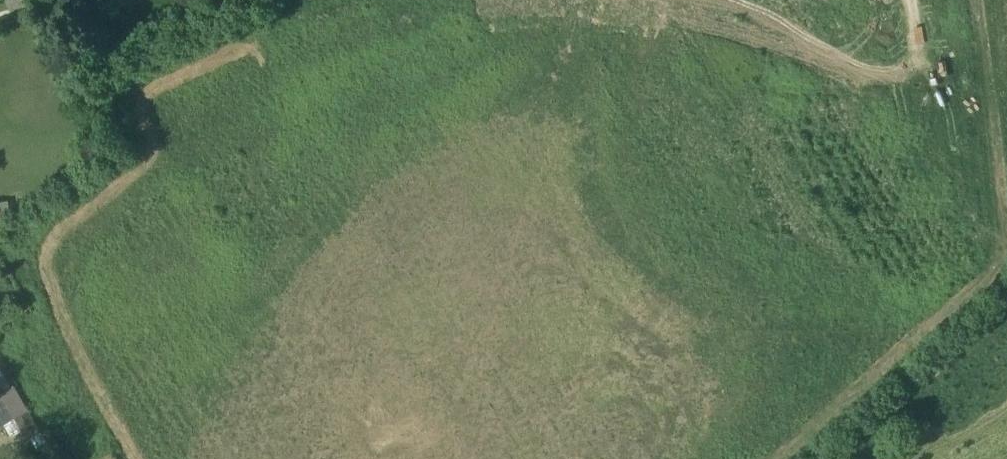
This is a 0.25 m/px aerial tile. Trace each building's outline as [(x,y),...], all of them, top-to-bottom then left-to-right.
[(0,393),(0,422),(2,425),(15,417),(29,409),(14,384),(0,393)]
